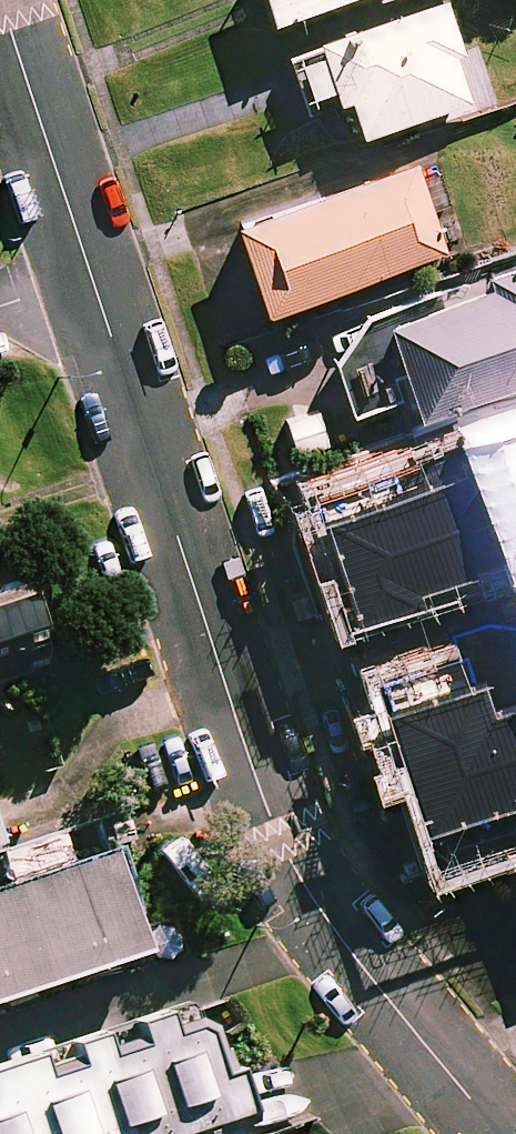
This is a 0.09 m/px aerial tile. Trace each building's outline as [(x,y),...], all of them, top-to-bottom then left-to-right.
[(273,16),(320,0),(268,0),(273,16)] [(362,131),(373,128),(378,144),(496,106),(479,52),(462,57),(443,0),(435,0),(291,47),(312,109),(351,97),(362,131)] [(443,248),(415,162),(237,219),(265,306),(443,248)] [(364,316),(333,353),(352,405),(413,383),(423,409),(515,375),(515,261),(364,316)] [(495,401),(505,433),(315,494),(346,589),(460,553),(457,544),(515,525),(515,395),(495,401)] [(8,567),(0,570),(0,675),(38,663),(8,567)] [(422,658),(380,672),(441,864),(515,840),(515,818),(513,809),(515,808),(515,652),(429,680),(422,658)] [(127,840),(1,880),(0,876),(0,990),(158,939),(127,840)] [(99,1029),(63,1041),(67,1054),(34,1064),(30,1051),(0,1061),(0,1133),(245,1133),(221,1059),(211,1031),(180,1003),(125,1021),(129,1034),(103,1042),(99,1029)]
